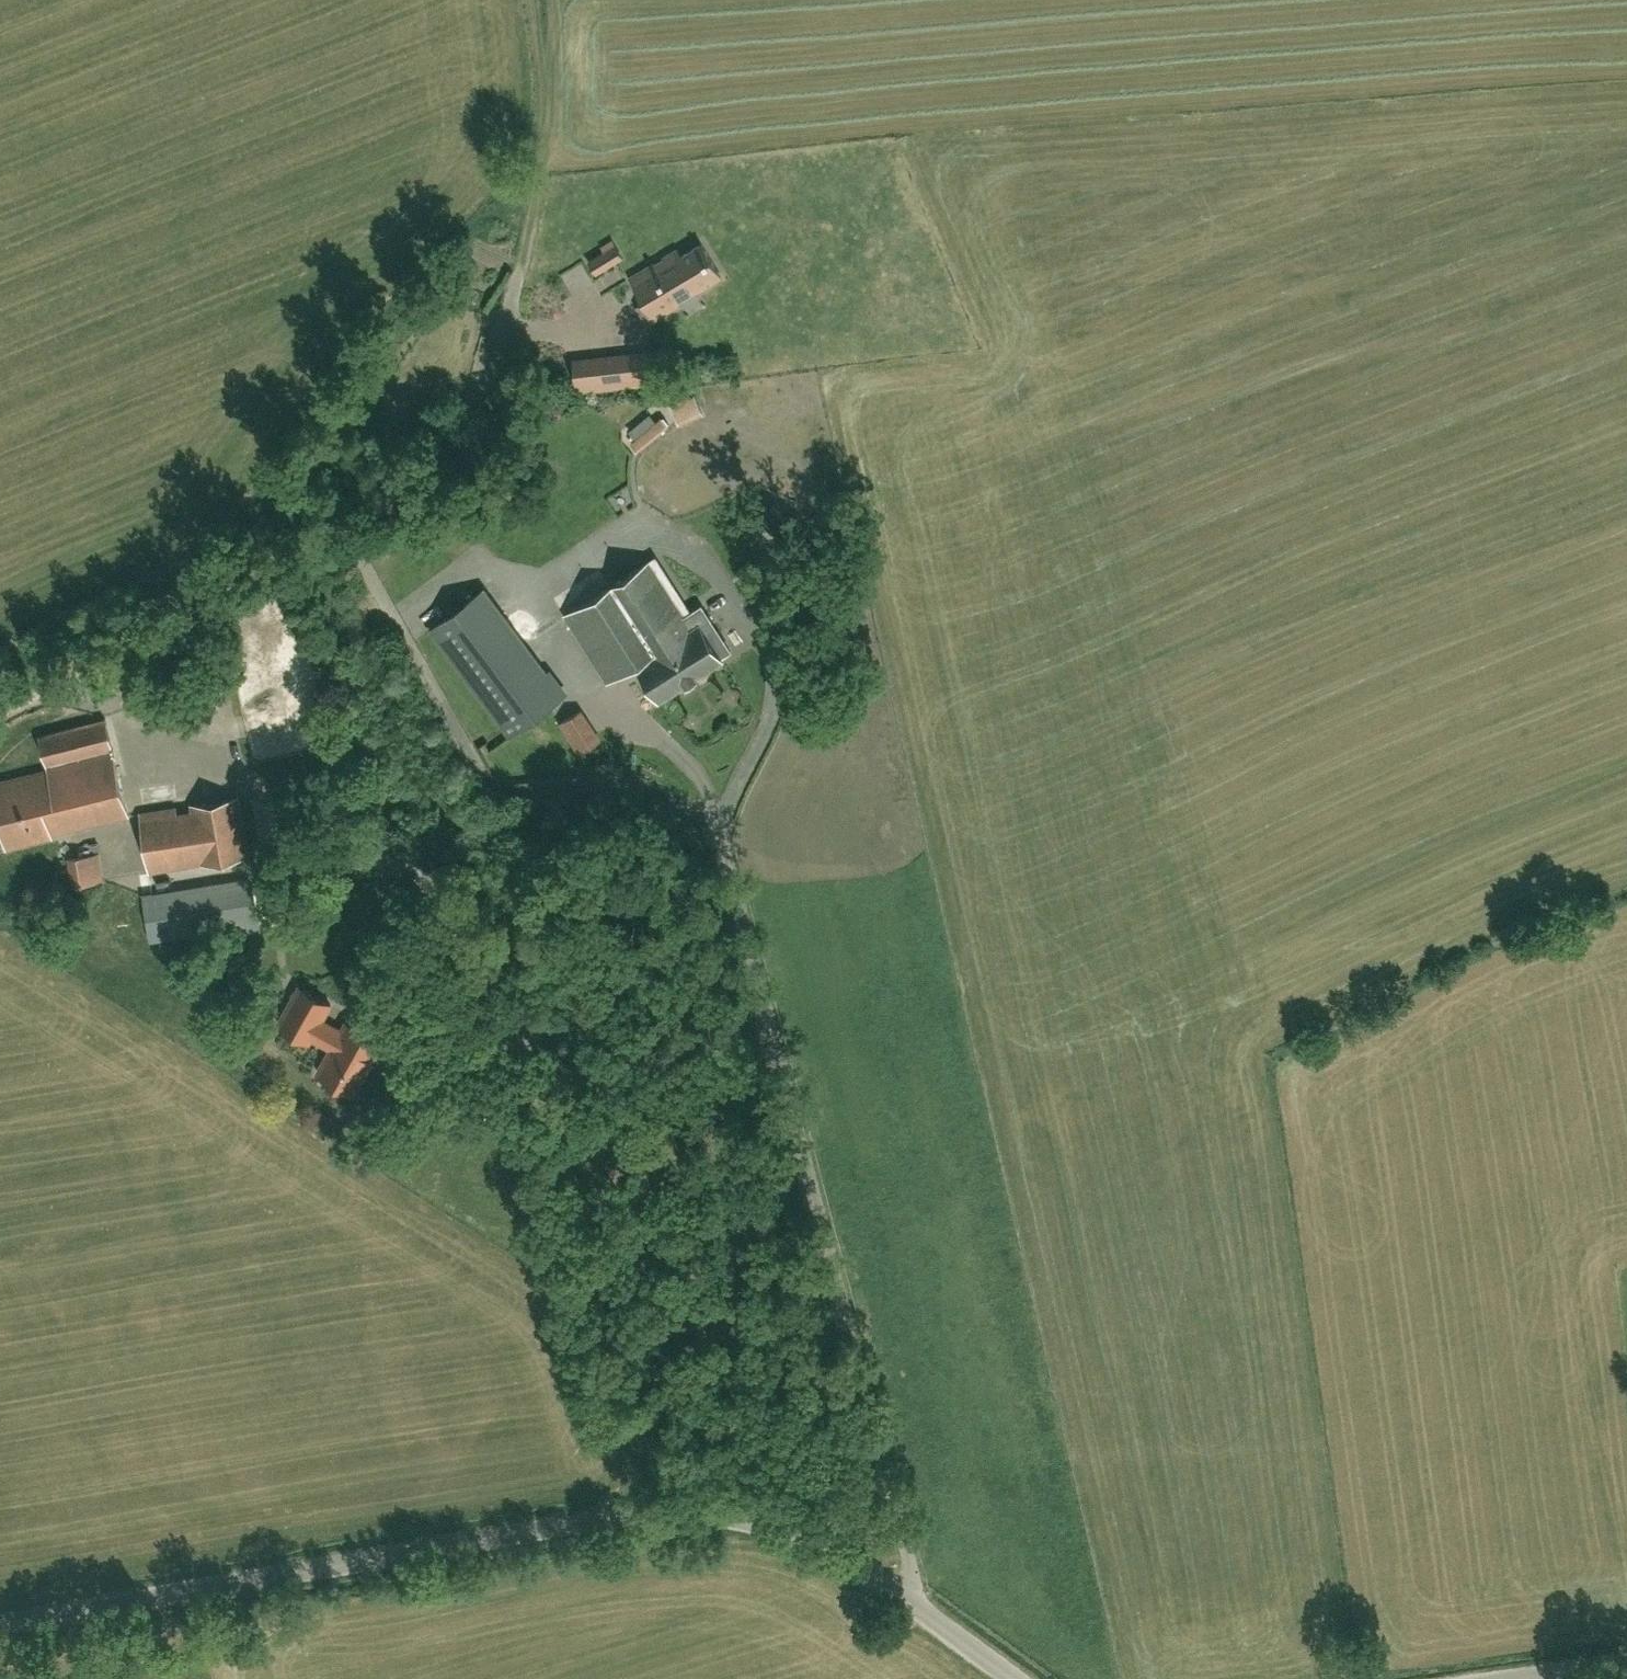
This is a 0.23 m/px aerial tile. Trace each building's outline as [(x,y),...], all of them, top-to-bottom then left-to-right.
[(679,304),(678,303),(722,277),(702,244),(681,256),(677,249),(664,258),(664,259),(655,265),(654,263),(631,277),(646,301),(637,306),(647,323),(679,304)] [(589,261),(596,272),(611,263),(604,252),(589,261)] [(552,350),(551,337),(533,338),(533,351),(552,350)] [(556,350),(552,370),(564,373),(568,353),(556,350)] [(605,389),(634,386),(631,359),(602,362),(605,389)] [(609,681),(637,663),(660,699),(724,658),(722,654),(731,648),(712,619),(703,624),(701,621),(699,622),(656,556),(566,614),(609,681)] [(530,686),(547,673),(484,587),(430,627),(510,735),(546,708),(530,686)] [(564,720),(580,753),(606,740),(590,708),(564,720)] [(50,767),(114,751),(106,717),(40,733),(50,767)] [(50,767),(0,779),(0,814),(8,846),(53,835),(53,833),(130,813),(114,751),(50,767)] [(201,863),(249,854),(239,796),(191,804),(192,809),(177,811),(176,806),(141,812),(151,870),(186,865),(186,860),(201,858),(201,863)] [(72,885),(105,879),(100,850),(67,856),(72,885)] [(151,939),(260,921),(253,877),(144,895),(151,939)] [(322,1041),(330,1027),(320,1022),(331,1004),(300,985),(279,1021),(309,1039),(311,1036),(322,1041)] [(322,1041),(331,1046),(317,1069),(354,1090),(382,1043),(346,1022),(339,1033),(330,1027),(322,1041)]
